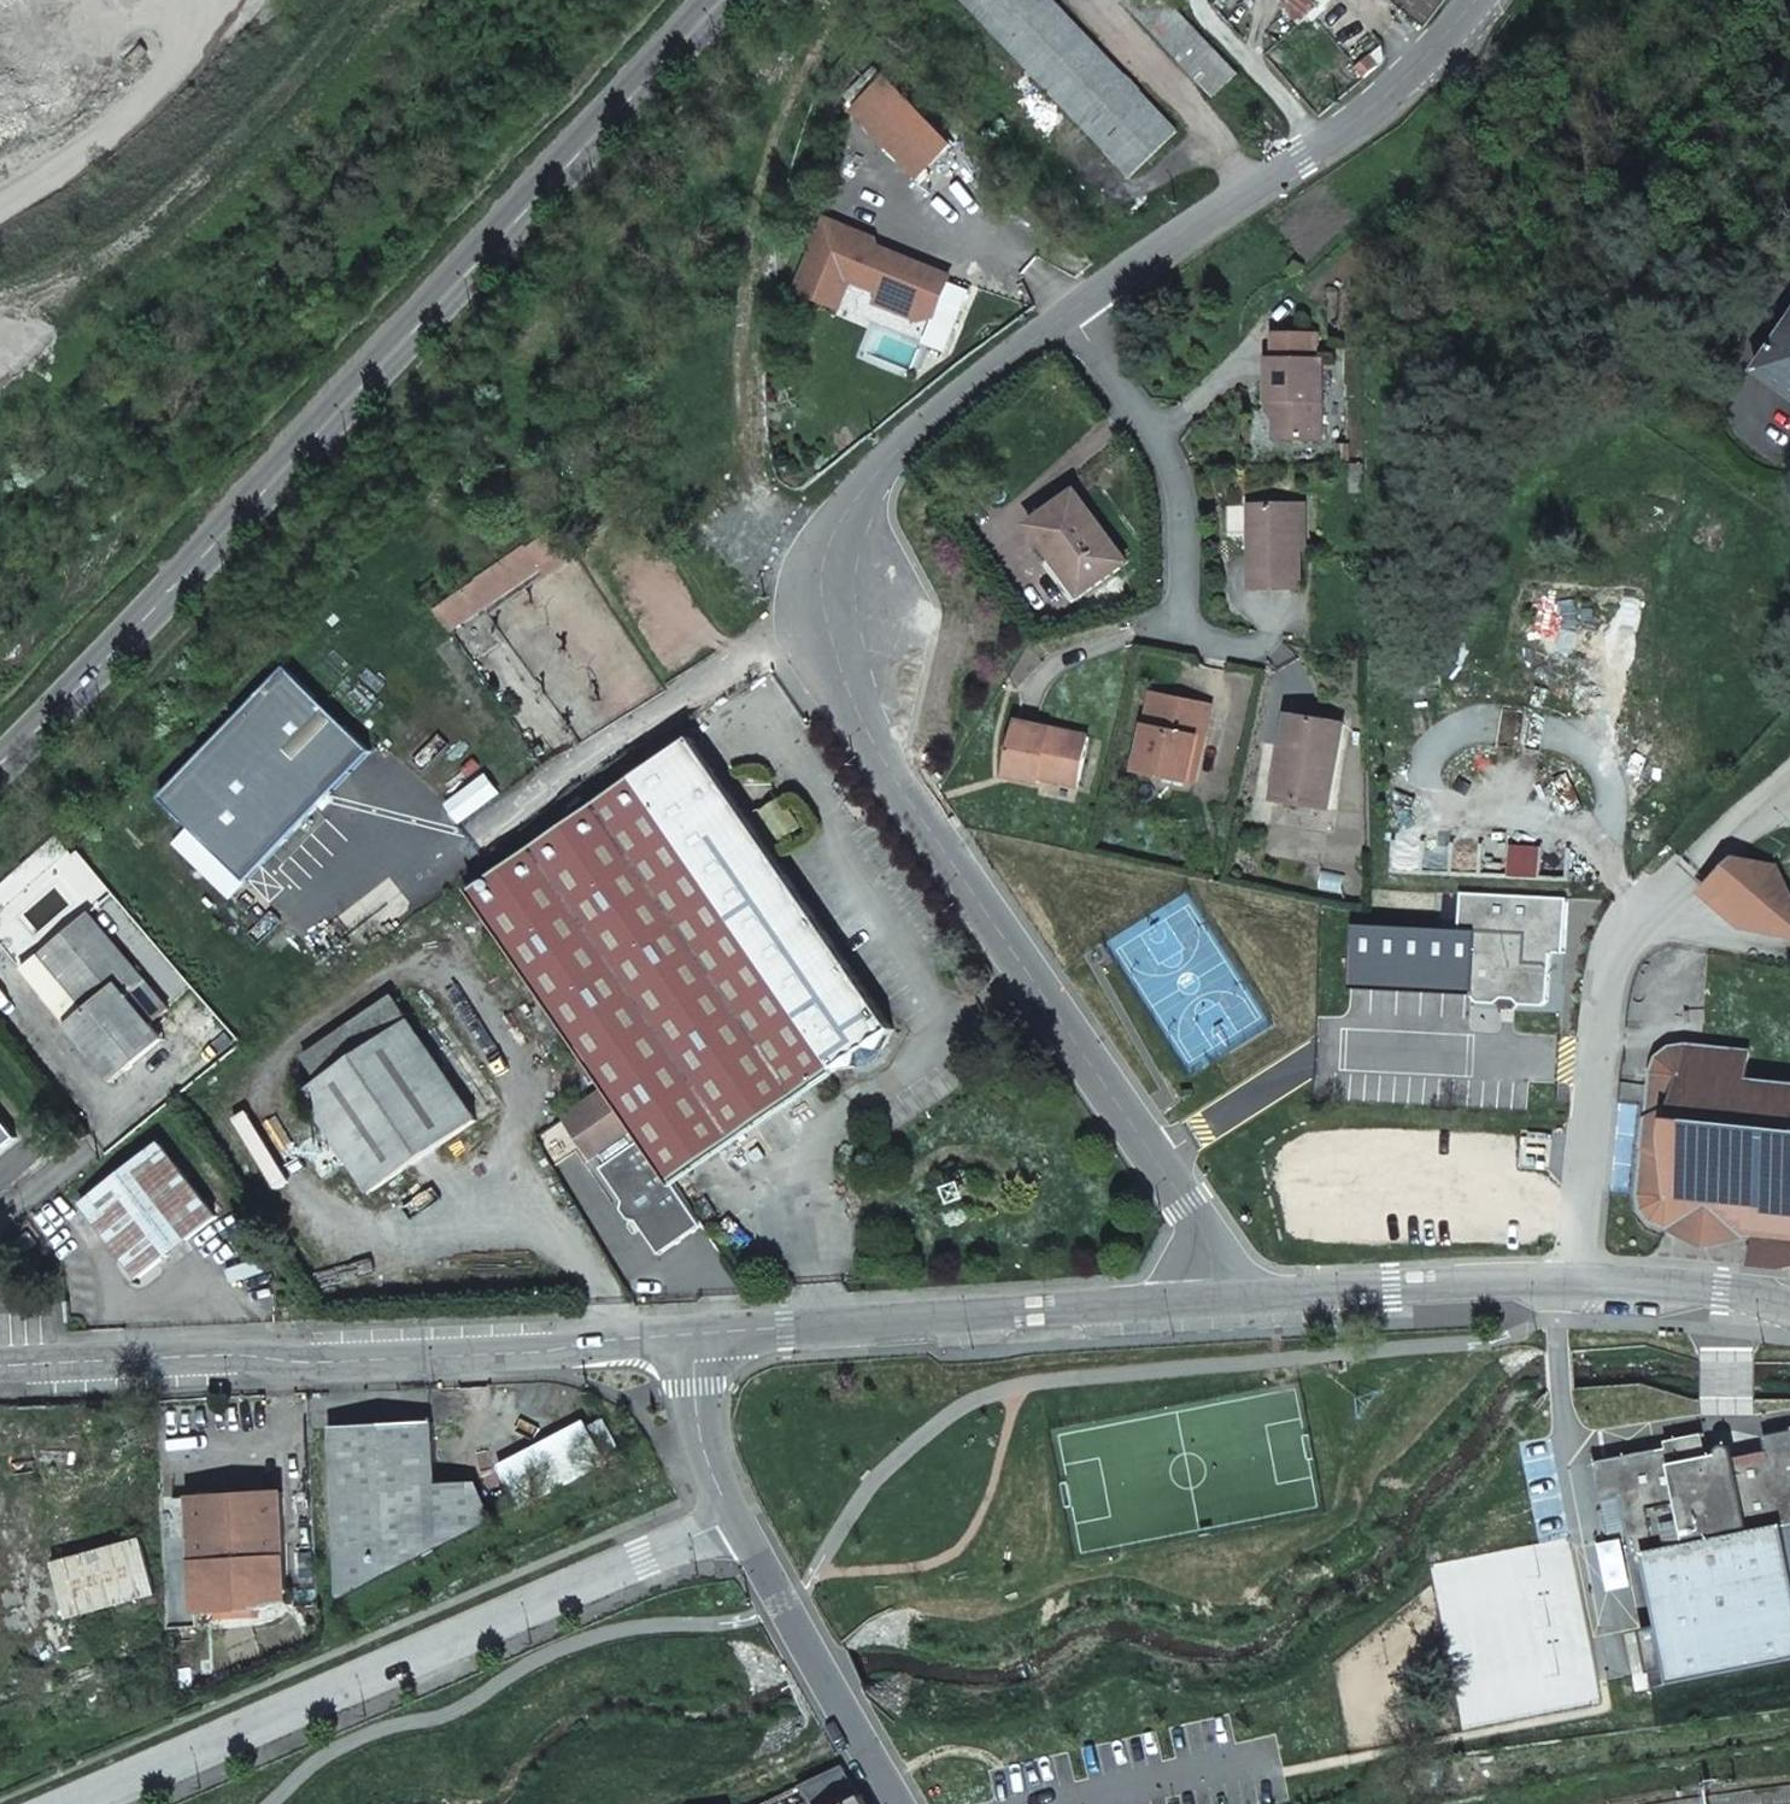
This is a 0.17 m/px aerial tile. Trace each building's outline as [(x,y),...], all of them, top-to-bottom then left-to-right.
[(1051,0),(963,0),(1129,174),(1175,129),(1051,0)] [(1168,0),(1124,0),(1213,94),(1237,72),(1168,0)] [(1311,11),(1321,2),(1319,0),(1291,0),(1284,8),(1299,22),(1311,11)] [(1382,59),(1390,52),(1382,45),(1382,59)] [(1356,66),(1364,75),(1375,65),(1368,56),(1356,66)] [(888,76),(856,107),(920,174),(952,143),(888,76)] [(824,216),(791,285),(837,304),(849,277),(877,289),(933,312),(946,282),(948,276),(876,245),(873,237),(824,216)] [(966,291),(946,282),(933,312),(953,321),(966,291)] [(933,312),(877,289),(873,299),(914,317),(933,312)] [(1789,393),(1789,323),(1758,371),(1789,393)] [(1275,436),(1320,436),(1321,357),(1316,357),(1311,357),(1312,332),(1274,332),(1274,357),(1268,357),(1268,398),(1275,398),(1275,408),(1275,436)] [(1350,489),(1360,489),(1360,463),(1350,463),(1350,489)] [(1074,490),(1029,524),(1056,560),(1061,556),(1086,590),(1126,560),(1074,490)] [(1300,586),(1298,505),(1251,505),(1253,587),(1300,586)] [(553,529),(526,547),(524,544),(518,548),(446,600),(435,609),(448,628),(460,621),(489,603),(488,601),(538,566),(540,569),(567,553),(553,529)] [(1056,560),(1050,565),(1075,598),(1086,590),(1061,556),(1056,560)] [(285,666),(170,787),(160,798),(248,882),(373,750),(316,695),(285,666)] [(1203,738),(1210,704),(1151,692),(1135,769),(1186,779),(1195,736),(1203,738)] [(1342,724),(1288,715),(1280,760),(1284,761),(1278,798),(1328,806),(1342,724)] [(1077,784),(1087,736),(1014,720),(1002,775),(1039,783),(1041,777),(1077,784)] [(715,770),(692,736),(472,887),(607,1083),(635,1124),(672,1179),(735,1135),(738,1139),(836,1069),(858,1067),(859,1060),(864,1060),(873,1054),(874,1049),(882,1050),(891,1031),(730,792),(735,788),(722,770),(715,770)] [(1186,779),(1194,781),(1203,738),(1195,736),(1186,779)] [(1280,760),(1274,759),(1268,797),(1278,798),(1284,761),(1280,760)] [(438,795),(452,812),(489,781),(476,765),(438,795)] [(1571,956),(1573,901),(1468,896),(1466,930),(1353,924),(1351,987),(1470,992),(1476,1001),(1495,1002),(1500,997),(1512,997),(1516,1003),(1540,1004),(1547,999),(1549,955),(1571,956)] [(148,1024),(168,1008),(88,913),(17,970),(42,999),(63,981),(86,1008),(65,1026),(112,1082),(162,1041),(148,1024)] [(86,1008),(63,981),(42,999),(65,1026),(86,1008)] [(346,1045),(404,1007),(388,983),(330,1022),(346,1045)] [(1501,1008),(1511,1009),(1516,1003),(1512,997),(1500,997),(1495,1002),(1501,1008)] [(473,1108),(404,1007),(346,1045),(415,1147),(473,1108)] [(315,1066),(346,1045),(330,1022),(299,1043),(315,1066)] [(415,1147),(346,1045),(315,1066),(298,1077),(366,1179),(415,1147)] [(1744,1080),(1747,1051),(1668,1047),(1656,1057),(1650,1071),(1638,1194),(1638,1209),(1651,1222),(1664,1231),(1789,1241),(1789,1085),(1744,1080)] [(635,1124),(607,1083),(564,1112),(592,1152),(598,1148),(606,1159),(600,1163),(622,1196),(632,1198),(638,1207),(636,1216),(658,1249),(701,1221),(672,1179),(635,1124)] [(16,1135),(0,1114),(0,1147),(16,1135)] [(134,1278),(214,1219),(159,1144),(80,1204),(134,1278)] [(422,1419),(323,1426),(343,1594),(648,1433),(635,1415),(619,1424),(611,1409),(479,1480),(429,1483),(422,1419)] [(1669,1685),(1789,1660),(1789,1430),(1764,1435),(1767,1455),(1735,1461),(1732,1449),(1731,1447),(1729,1444),(1726,1443),(1723,1443),(1719,1443),(1717,1445),(1715,1446),(1713,1449),(1712,1453),(1712,1456),(1702,1457),(1698,1434),(1662,1440),(1663,1448),(1590,1462),(1606,1533),(1627,1531),(1631,1555),(1642,1553),(1657,1626),(1640,1629),(1648,1672),(1666,1668),(1669,1685)] [(281,1491),(160,1498),(162,1537),(191,1536),(195,1612),(257,1608),(256,1590),(286,1588),(281,1491)] [(256,1590),(257,1608),(269,1607),(287,1598),(286,1588),(256,1590)] [(845,1763),(803,1783),(815,1803),(868,1803),(845,1763)]
